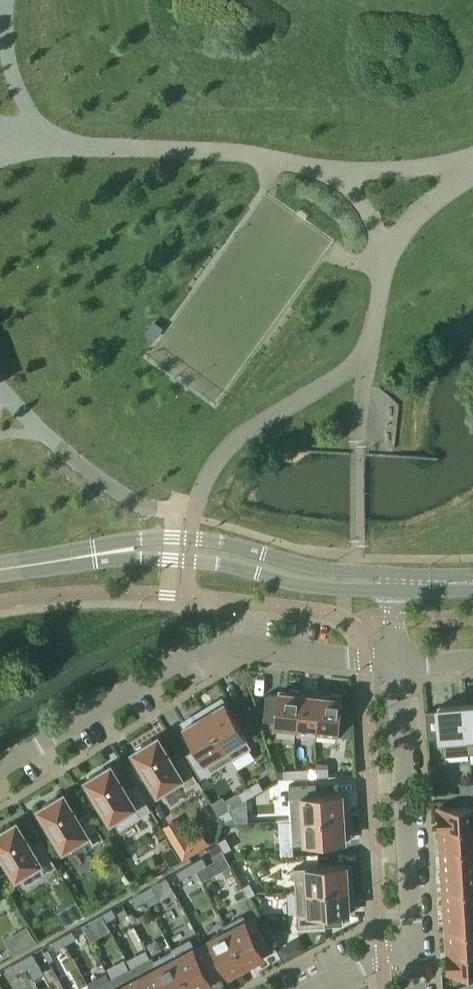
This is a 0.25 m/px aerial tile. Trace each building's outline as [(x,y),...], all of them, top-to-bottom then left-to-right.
[(263,719),(276,721),(275,729),(296,731),(300,689),(289,688),(289,692),(279,691),(278,695),(266,694),(263,719)] [(316,733),(320,695),(301,693),(301,690),(300,689),(296,731),(316,733)] [(329,696),(320,695),(316,733),(337,736),(342,694),(330,693),(329,696)] [(201,710),(231,759),(251,746),(224,702),(215,707),(212,703),(201,710)] [(442,755),(469,753),(465,703),(438,705),(442,755)] [(231,759),(201,710),(191,716),(193,721),(184,726),(196,747),(186,753),(200,777),(231,759)] [(137,749),(134,751),(141,763),(139,764),(145,774),(147,773),(157,791),(166,785),(169,789),(182,781),(186,788),(198,780),(183,755),(172,762),(171,760),(172,759),(166,750),(165,750),(157,737),(154,739),(153,738),(136,748),(137,749)] [(90,778),(86,780),(94,792),(92,793),(101,808),(103,807),(110,819),(113,818),(119,828),(151,809),(136,784),(125,790),(124,787),(118,777),(117,777),(110,765),(106,768),(106,766),(89,776),(90,778)] [(329,776),(328,767),(316,767),(316,776),(329,776)] [(296,769),(296,778),(309,777),(308,768),(296,769)] [(296,778),(296,769),(284,769),(284,778),(296,778)] [(248,787),(252,794),(263,788),(258,781),(248,787)] [(460,792),(472,792),(471,782),(460,783),(460,792)] [(237,793),(242,801),(252,794),(248,787),(237,793)] [(223,795),(211,802),(219,814),(242,801),(237,793),(237,792),(225,800),(223,795)] [(342,793),(289,796),(291,820),(348,816),(348,804),(342,804),(342,793)] [(43,806),(39,808),(47,820),(45,821),(54,836),(56,836),(63,848),(72,842),(74,846),(88,838),(92,845),(104,837),(89,812),(78,819),(76,816),(77,816),(71,806),(70,806),(63,794),(59,796),(58,795),(42,804),(43,806)] [(472,827),(472,805),(440,807),(441,829),(472,827)] [(229,809),(218,815),(223,822),(233,816),(229,809)] [(348,816),(291,820),(292,843),(344,840),(344,829),(349,829),(348,816)] [(172,819),(162,825),(182,859),(192,853),(172,819)] [(7,865),(9,864),(16,876),(19,875),(25,885),(57,866),(41,841),(31,847),(29,845),(30,844),(24,834),(23,835),(16,823),(12,825),(11,823),(0,830),(0,853),(7,865)] [(441,829),(442,849),(472,847),(472,827),(441,829)] [(218,841),(223,852),(231,847),(226,837),(218,841)] [(217,843),(209,847),(212,854),(221,850),(217,843)] [(442,849),(443,870),(472,868),(472,847),(442,849)] [(206,864),(196,870),(202,880),(230,865),(222,849),(221,850),(212,854),(212,855),(215,859),(206,864)] [(202,856),(189,864),(193,871),(196,870),(206,864),(202,856)] [(189,864),(176,871),(180,878),(193,871),(189,864)] [(346,864),(294,867),(295,891),(353,888),(352,875),(347,875),(346,864)] [(443,870),(445,890),(472,889),(472,868),(443,870)] [(249,882),(242,886),(247,897),(255,893),(249,882)] [(151,885),(141,891),(145,898),(156,892),(151,885)] [(348,900),(353,900),(353,888),(295,891),(297,927),(325,925),(324,913),(349,912),(348,900)] [(445,890),(446,911),(472,909),(472,889),(445,890)] [(141,891),(131,897),(135,904),(145,898),(141,891)] [(76,899),(56,911),(65,926),(85,914),(76,899)] [(112,907),(101,913),(105,921),(116,915),(112,907)] [(446,911),(447,931),(472,930),(472,909),(446,911)] [(91,919),(82,924),(91,940),(110,929),(105,921),(101,913),(91,919)] [(263,953),(272,948),(254,916),(246,921),(243,916),(225,925),(246,964),(264,955),(263,953)] [(246,964),(225,925),(224,925),(226,929),(209,938),(210,940),(202,944),(219,976),(227,972),(228,974),(246,964)] [(72,930),(62,935),(66,943),(76,937),(72,930)] [(447,931),(448,952),(472,950),(472,930),(447,931)] [(62,935),(51,941),(55,949),(66,943),(62,935)] [(202,944),(194,948),(190,939),(172,949),(193,988),(199,988),(212,982),(211,980),(219,976),(202,944)] [(172,949),(171,949),(172,951),(153,961),(167,988),(193,988),(172,949)] [(448,952),(450,973),(472,971),(472,950),(448,952)] [(22,958),(26,965),(36,960),(32,952),(22,958)] [(22,958),(11,964),(16,971),(26,965),(22,958)] [(153,961),(152,961),(155,967),(135,977),(142,988),(167,988),(153,961)] [(135,977),(116,987),(111,978),(110,979),(116,988),(142,988),(135,977)] [(110,979),(91,988),(116,988),(110,979)]
